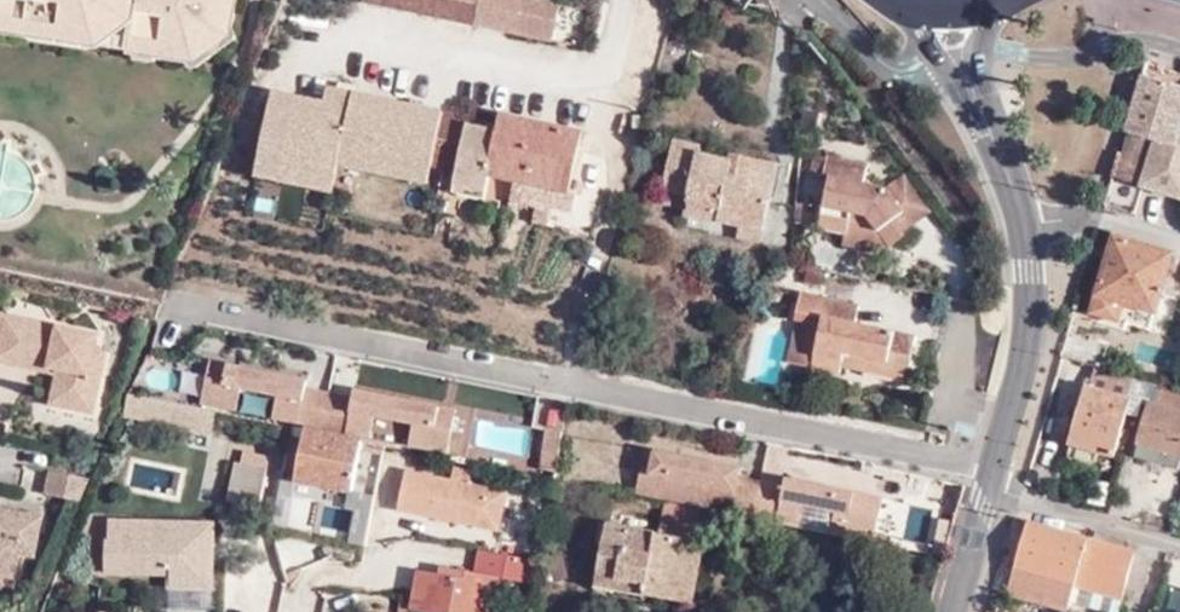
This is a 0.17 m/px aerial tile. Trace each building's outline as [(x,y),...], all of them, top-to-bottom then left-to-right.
[(193,62),(231,34),(235,0),(0,0),(0,32),(193,62)] [(548,39),(556,0),(359,0),(548,39)] [(1128,133),(1156,141),(1144,189),(1179,200),(1179,148),(1175,147),(1179,130),(1179,74),(1148,62),(1128,133)] [(347,92),(322,87),(319,102),(317,112),(342,117),(347,92)] [(571,150),(576,132),(495,114),(492,129),(462,122),(463,116),(347,92),(342,117),(317,112),(319,102),(266,91),(253,156),(331,173),(333,163),(335,155),(365,161),(367,151),(425,163),(452,168),(448,187),(478,193),(483,173),(523,182),(519,199),(543,204),(547,187),(561,191),(571,150)] [(758,197),(766,161),(729,153),(728,159),(699,153),(700,147),(673,142),(663,190),(690,197),(718,202),(717,220),(739,225),(762,230),(768,199),(758,197)] [(580,152),(571,150),(561,191),(547,187),(543,204),(567,209),(580,152)] [(421,180),(425,163),(367,151),(365,161),(335,155),(333,163),(421,180)] [(331,173),(253,156),(249,174),(328,190),(331,173)] [(847,233),(849,225),(850,217),(871,223),(873,222),(890,246),(913,230),(887,192),(863,185),(866,166),(827,157),(823,175),(829,177),(819,226),(847,233)] [(775,162),(766,161),(758,197),(768,199),(775,162)] [(1114,180),(1106,208),(1135,217),(1143,189),(1114,180)] [(478,193),(448,187),(447,193),(477,200),(478,193)] [(718,202),(690,197),(688,216),(717,220),(718,202)] [(850,217),(849,225),(869,229),(871,223),(850,217)] [(759,243),(762,230),(739,225),(736,239),(759,243)] [(1175,253),(1115,236),(1093,312),(1153,330),(1175,253)] [(176,289),(179,282),(171,279),(168,286),(176,289)] [(867,358),(909,367),(915,339),(856,325),(859,306),(800,293),(796,321),(819,325),(811,367),(840,374),(842,366),(844,357),(866,362),(867,358)] [(1,314),(0,320),(0,359),(43,368),(45,359),(57,362),(56,371),(48,408),(90,416),(102,351),(94,350),(96,335),(1,314)] [(208,357),(199,401),(235,409),(240,385),(277,393),(272,416),(321,426),(328,390),(303,385),(304,377),(208,357)] [(906,379),(909,367),(867,358),(866,362),(844,357),(842,366),(906,379)] [(43,368),(56,371),(57,362),(45,359),(43,368)] [(1103,369),(1097,367),(1092,384),(1090,384),(1071,443),(1116,457),(1127,416),(1131,401),(1133,397),(1130,396),(1135,379),(1103,369)] [(1142,394),(1152,397),(1179,406),(1179,393),(1143,381),(1140,394),(1142,394)] [(408,444),(446,452),(454,415),(437,412),(439,406),(354,387),(352,395),(328,390),(321,426),(369,437),(374,414),(413,422),(408,444)] [(167,401),(128,393),(123,417),(163,425),(167,401)] [(1152,397),(1139,446),(1179,456),(1179,406),(1152,397)] [(1131,401),(1127,416),(1135,419),(1139,404),(1131,401)] [(437,412),(454,415),(454,409),(439,406),(437,412)] [(287,450),(291,427),(207,409),(203,433),(287,450)] [(323,486),(334,435),(306,428),(295,486),(280,482),(271,526),(286,529),(292,497),(317,502),(319,486),(323,486)] [(533,465),(555,469),(562,434),(541,429),(533,465)] [(373,443),(334,435),(323,486),(353,492),(359,462),(364,462),(363,467),(368,467),(373,443)] [(1139,446),(1136,458),(1179,471),(1179,456),(1139,446)] [(646,449),(637,492),(666,498),(673,499),(678,476),(714,483),(709,507),(755,516),(761,482),(737,477),(739,469),(646,449)] [(259,507),(266,471),(235,464),(228,501),(259,507)] [(498,530),(506,492),(469,484),(470,470),(454,467),(451,480),(405,471),(397,511),(498,530)] [(82,504),(91,480),(53,474),(50,497),(82,504)] [(785,486),(761,482),(755,516),(798,525),(803,502),(841,510),(836,533),(875,541),(882,501),(868,499),(869,492),(786,477),(785,486)] [(565,483),(555,481),(550,508),(562,502),(564,492),(565,483)] [(909,516),(948,529),(961,490),(943,484),(932,517),(911,510),(909,516)] [(349,509),(353,492),(323,486),(320,503),(349,509)] [(564,492),(562,502),(569,503),(571,495),(564,492)] [(882,501),(883,495),(869,492),(868,499),(882,501)] [(697,542),(704,506),(673,499),(666,498),(658,534),(697,542)] [(14,576),(19,551),(21,539),(38,542),(41,517),(0,510),(0,573),(14,576)] [(394,516),(381,513),(379,530),(392,532),(394,516)] [(211,588),(212,564),(193,564),(193,545),(200,545),(201,522),(110,520),(110,540),(106,540),(105,572),(169,574),(169,588),(211,588)] [(685,603),(697,542),(658,534),(607,523),(597,574),(647,585),(663,589),(662,598),(685,603)] [(1011,591),(1072,610),(1074,602),(1078,587),(1091,540),(1029,524),(1011,591)] [(36,554),(38,542),(21,539),(19,551),(36,554)] [(1155,559),(1091,540),(1078,587),(1124,600),(1127,588),(1146,593),(1155,559)] [(705,543),(697,542),(685,603),(694,604),(705,543)] [(193,564),(212,564),(213,545),(200,545),(193,545),(193,564)] [(498,578),(535,585),(539,562),(477,549),(473,572),(498,578)] [(560,554),(546,557),(554,583),(567,578),(560,554)] [(498,578),(473,572),(442,566),(440,575),(418,571),(412,601),(411,610),(420,611),(492,611),(498,578)] [(12,591),(14,576),(0,573),(0,589),(12,591)] [(647,585),(597,574),(595,585),(645,595),(647,585)] [(645,595),(662,598),(663,589),(647,585),(645,595)] [(1074,602),(1114,611),(1121,611),(1124,600),(1078,587),(1074,602)] [(399,609),(398,611),(410,611),(411,610),(412,601),(401,598),(399,609)]
